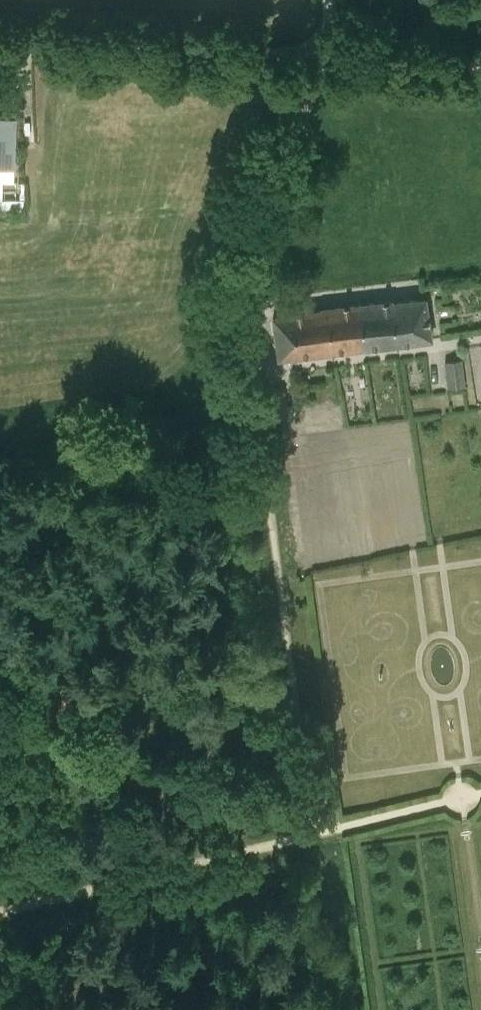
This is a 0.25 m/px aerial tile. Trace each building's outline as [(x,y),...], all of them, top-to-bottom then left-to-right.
[(17,119),(0,118),(0,181),(14,182),(14,170),(16,170),(17,119)] [(24,199),(0,199),(0,209),(24,209),(24,199)] [(322,309),(322,310),(274,317),(279,358),(432,339),(427,298),(393,303),(393,300),(322,309)] [(463,359),(445,361),(448,389),(466,387),(463,359)] [(351,476),(343,477),(345,493),(344,493),(350,528),(331,530),(331,533),(323,534),(323,530),(321,530),(318,494),(315,494),(313,481),(308,482),(310,495),(299,496),(308,555),(319,554),(319,546),(326,546),(326,542),(330,542),(330,544),(351,543),(351,549),(349,549),(350,554),(362,553),(351,476)]
